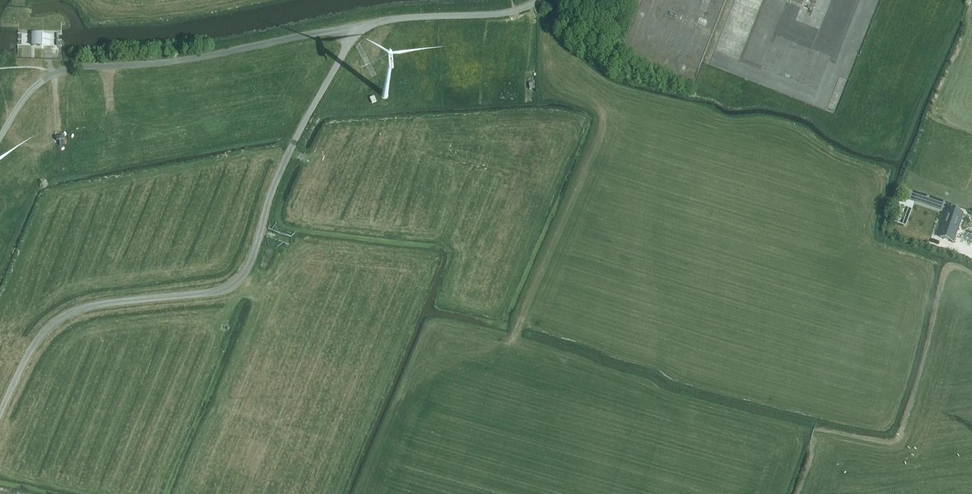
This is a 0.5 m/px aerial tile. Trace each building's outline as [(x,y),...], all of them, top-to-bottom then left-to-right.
[(31,33),(31,46),(42,46),(42,33),(31,33)] [(69,130),(70,140),(90,139),(90,129),(69,130)] [(915,193),(913,200),(941,209),(943,202),(915,192),(915,193)] [(915,203),(902,199),(894,222),(906,226),(915,203)] [(945,224),(940,237),(954,242),(953,243),(954,243),(964,214),(963,213),(963,215),(959,214),(960,211),(954,208),(953,211),(949,210),(947,217),(945,224)]
